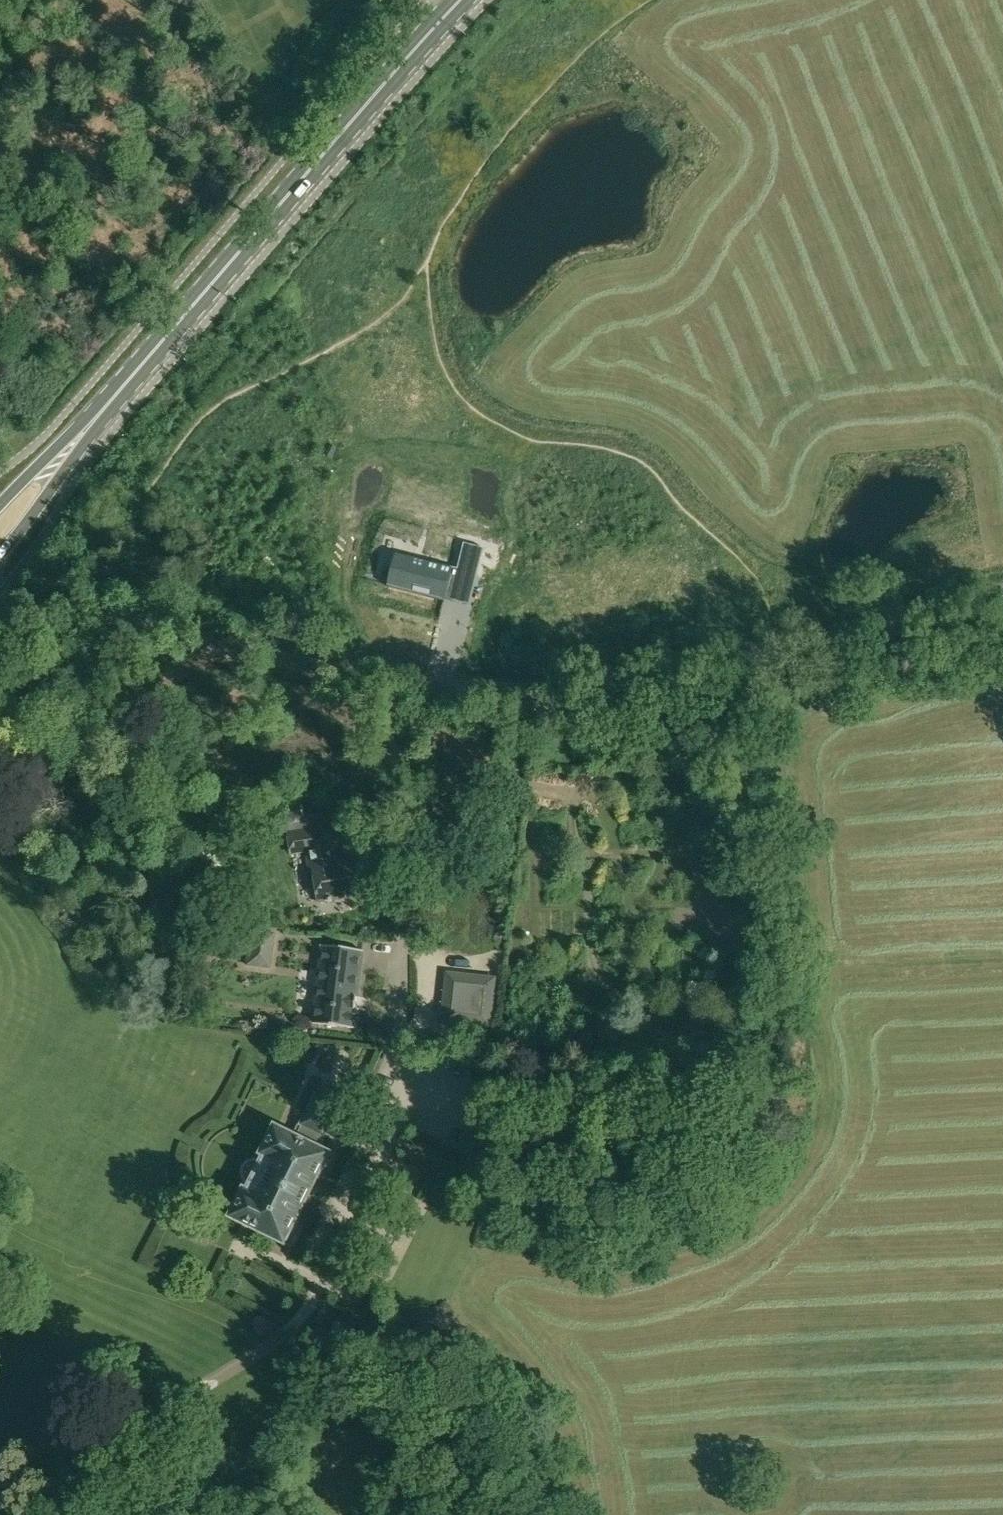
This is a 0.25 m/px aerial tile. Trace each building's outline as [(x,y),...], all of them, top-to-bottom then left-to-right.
[(457,570),(457,571),(477,576),(484,549),(465,543),(457,570)] [(396,554),(388,587),(445,601),(453,569),(396,554)] [(285,812),(289,835),(292,854),(308,851),(311,868),(313,868),(319,903),(361,895),(355,861),(338,864),(335,847),(338,846),(334,827),(313,830),(310,816),(305,817),(304,809),(285,812)] [(231,928),(230,939),(274,945),(275,933),(231,928)] [(314,1023),(353,1028),(363,951),(323,946),(314,1023)] [(446,969),(440,1019),(491,1024),(496,974),(446,969)] [(598,1013),(599,1038),(624,1037),(623,1012),(598,1013)] [(297,1140),(276,1129),(234,1216),(244,1221),(244,1225),(257,1231),(261,1230),(285,1241),(288,1234),(293,1233),(298,1221),(297,1217),(315,1180),(319,1180),(326,1167),(324,1163),(328,1155),(319,1150),(341,1106),(337,1104),(344,1090),(326,1081),(320,1095),(316,1093),(301,1125),(303,1127),(297,1140)]
